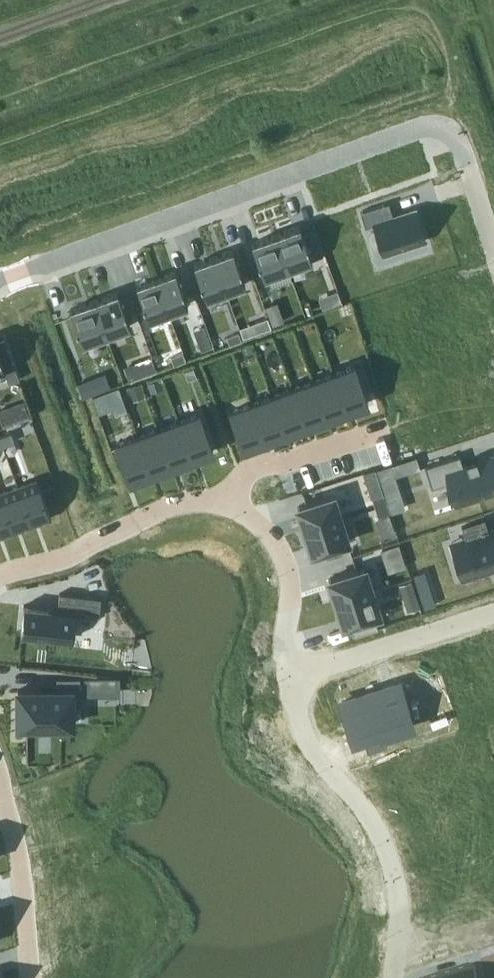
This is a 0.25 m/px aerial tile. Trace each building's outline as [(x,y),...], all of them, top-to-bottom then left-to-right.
[(385,204),(361,211),(365,226),(374,223),(383,253),(426,240),(416,209),(389,217),(385,204)] [(300,226),(276,234),(288,268),(312,259),(303,235),(300,226)] [(314,231),(303,235),(312,259),(323,255),(314,231)] [(276,234),(252,243),(264,277),(288,268),(276,234)] [(233,250),(214,257),(226,291),(245,284),(233,250)] [(214,257),(194,264),(206,298),(226,291),(214,257)] [(175,271),(156,278),(168,312),(188,304),(175,271)] [(156,278),(137,285),(149,319),(168,312),(156,278)] [(118,292),(94,300),(106,334),(130,325),(118,292)] [(94,300),(70,309),(82,343),(106,334),(94,300)] [(277,302),(265,306),(272,325),(283,321),(277,302)] [(267,318),(256,322),(259,331),(271,327),(267,318)] [(241,331),(229,336),(232,343),(244,339),(241,331)] [(208,336),(198,340),(201,350),(212,346),(208,336)] [(5,371),(6,371),(10,383),(20,379),(5,338),(0,340),(0,373),(5,371)] [(183,352),(172,356),(174,364),(186,360),(183,352)] [(151,357),(139,362),(143,374),(156,369),(151,357)] [(351,367),(333,373),(347,410),(368,402),(355,365),(351,367)] [(333,373),(313,380),(326,417),(347,410),(333,373)] [(91,379),(78,384),(83,396),(95,391),(91,379)] [(313,380),(292,388),(306,425),(326,417),(313,380)] [(292,388),(272,395),(285,432),(306,425),(292,388)] [(272,395),(251,403),(265,440),(285,432),(272,395)] [(251,403),(230,411),(243,448),(265,440),(251,403)] [(0,409),(0,417),(3,424),(17,419),(12,405),(0,409)] [(200,413),(178,421),(192,458),(213,450),(200,413)] [(178,421),(158,428),(171,465),(192,458),(178,421)] [(158,428),(137,436),(151,473),(171,465),(158,428)] [(0,436),(0,437),(3,446),(14,442),(11,432),(0,436)] [(137,436),(116,444),(129,481),(151,473),(137,436)] [(425,465),(432,487),(450,481),(457,504),(493,492),(493,455),(463,464),(460,454),(425,465)] [(416,457),(378,469),(384,489),(397,484),(394,475),(419,467),(416,457)] [(37,479),(18,486),(32,524),(33,524),(39,521),(51,517),(37,479)] [(0,493),(14,531),(14,530),(21,528),(32,524),(18,486),(0,493)] [(3,535),(14,531),(0,493),(0,536),(3,535)] [(383,494),(372,497),(375,507),(386,504),(383,494)] [(333,495),(297,506),(301,516),(298,517),(303,530),(340,518),(333,495)] [(386,504),(375,507),(378,517),(389,513),(386,504)] [(340,518),(303,530),(307,544),(309,543),(312,553),(348,542),(340,518)] [(462,525),(477,573),(493,567),(493,529),(489,531),(485,518),(462,525)] [(399,542),(381,548),(384,560),(403,554),(399,542)] [(364,567),(329,578),(332,588),(330,589),(334,602),(372,591),(364,567)] [(412,580),(400,584),(404,597),(416,593),(412,580)] [(372,591),(334,602),(338,616),(340,615),(344,625),(350,623),(351,625),(354,635),(378,627),(375,618),(374,616),(379,614),(372,591)] [(24,604),(21,632),(73,637),(75,613),(99,615),(101,596),(60,592),(58,608),(24,604)] [(17,690),(17,723),(71,723),(71,689),(79,689),(79,676),(57,676),(57,689),(17,690)] [(399,684),(342,702),(354,740),(363,737),(368,751),(387,744),(384,735),(412,726),(399,684)]
